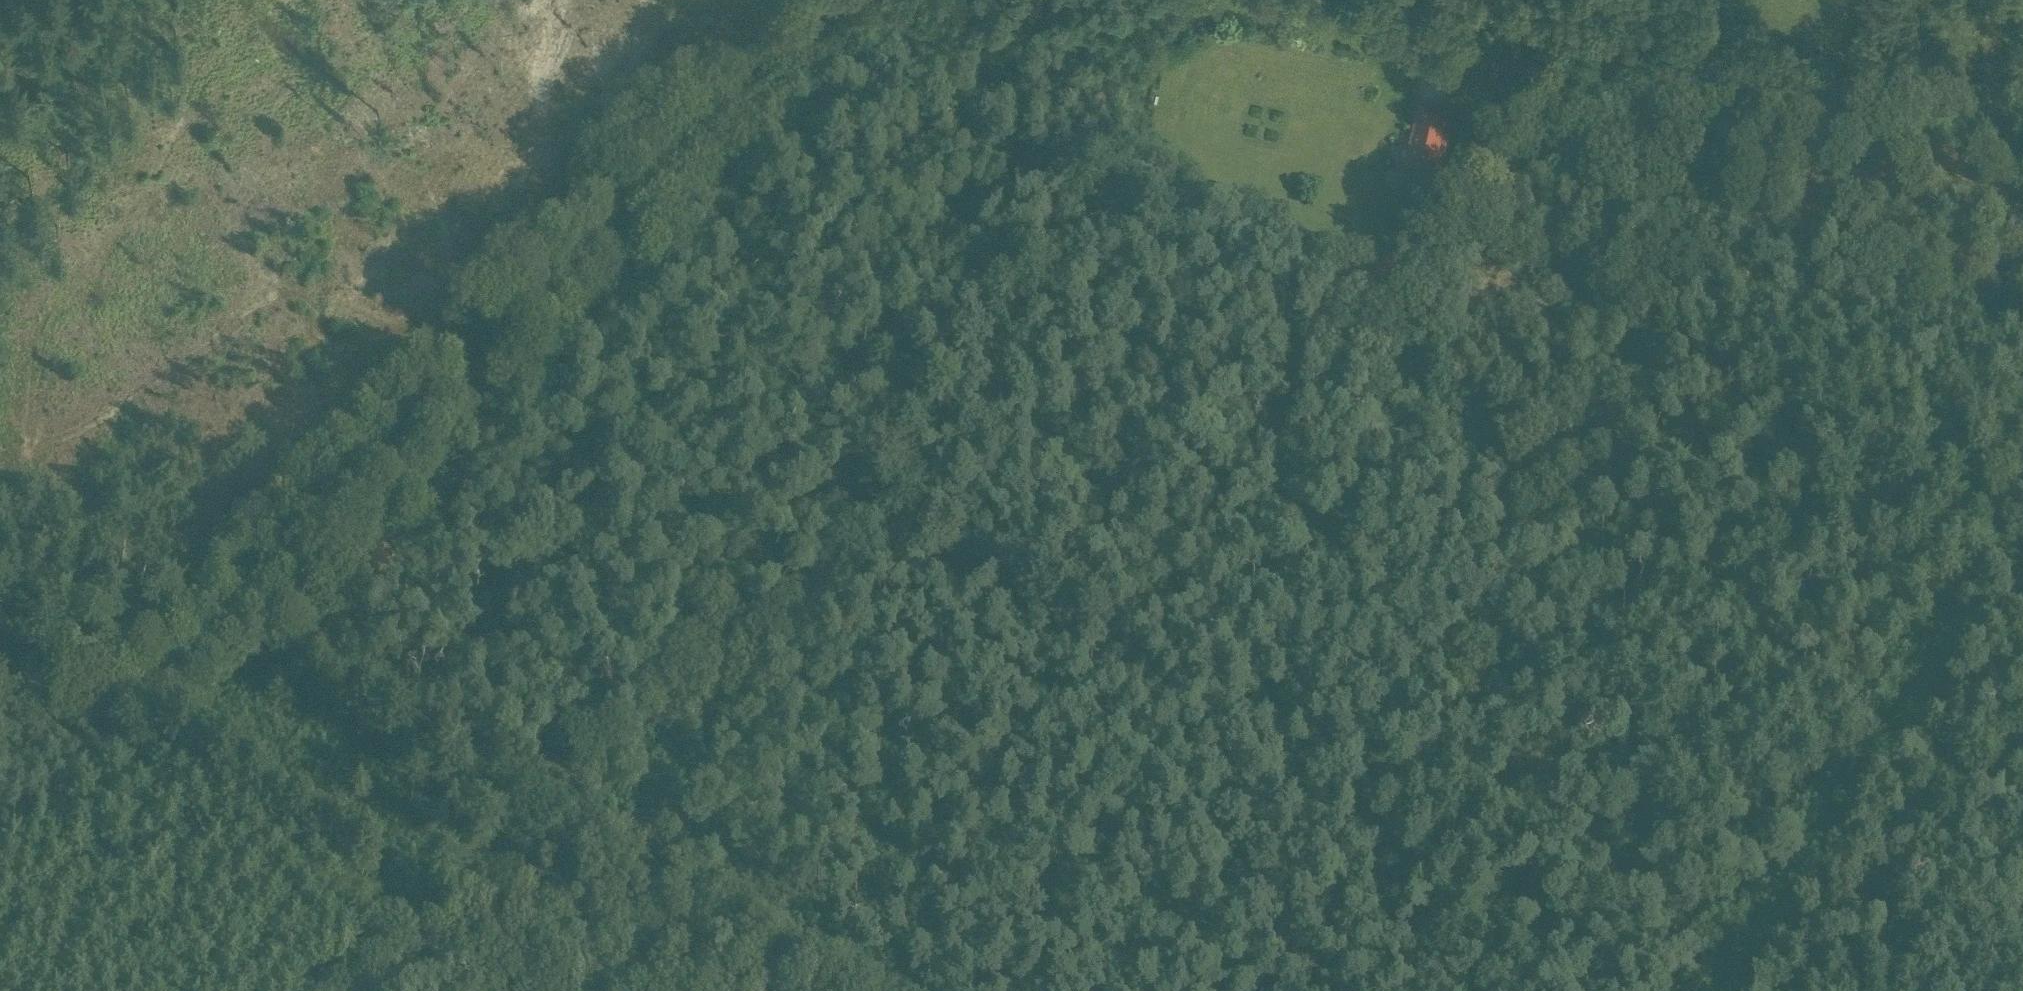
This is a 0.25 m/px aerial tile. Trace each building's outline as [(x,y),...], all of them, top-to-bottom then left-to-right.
[(1438,177),(1451,118),(1421,111),(1408,170),(1438,177)]
